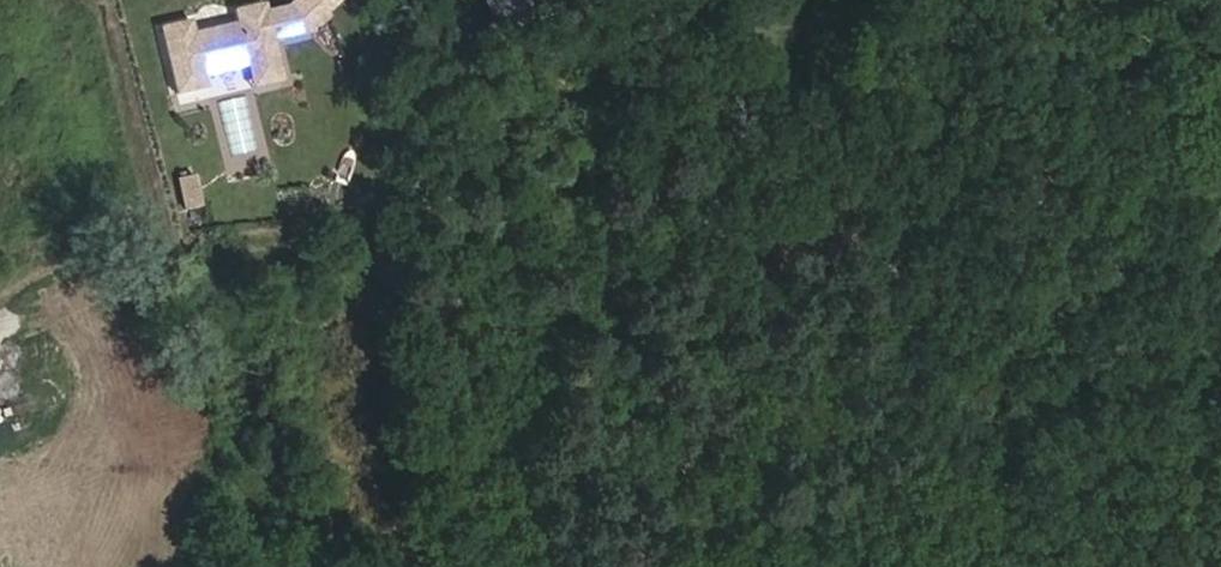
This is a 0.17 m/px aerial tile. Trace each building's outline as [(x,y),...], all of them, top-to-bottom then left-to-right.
[(312,0),(295,0),(287,7),(312,33),(328,17),(312,0)] [(526,0),(481,0),(486,24),(529,15),(526,0)] [(560,26),(556,2),(535,6),(539,30),(560,26)] [(282,80),(273,42),(266,12),(264,4),(234,11),(237,23),(194,34),(190,21),(161,28),(176,94),(206,87),(203,75),(247,65),(253,87),(282,80)] [(312,33),(287,7),(266,12),(273,42),(312,33)] [(193,174),(174,176),(178,211),(198,208),(193,174)]
